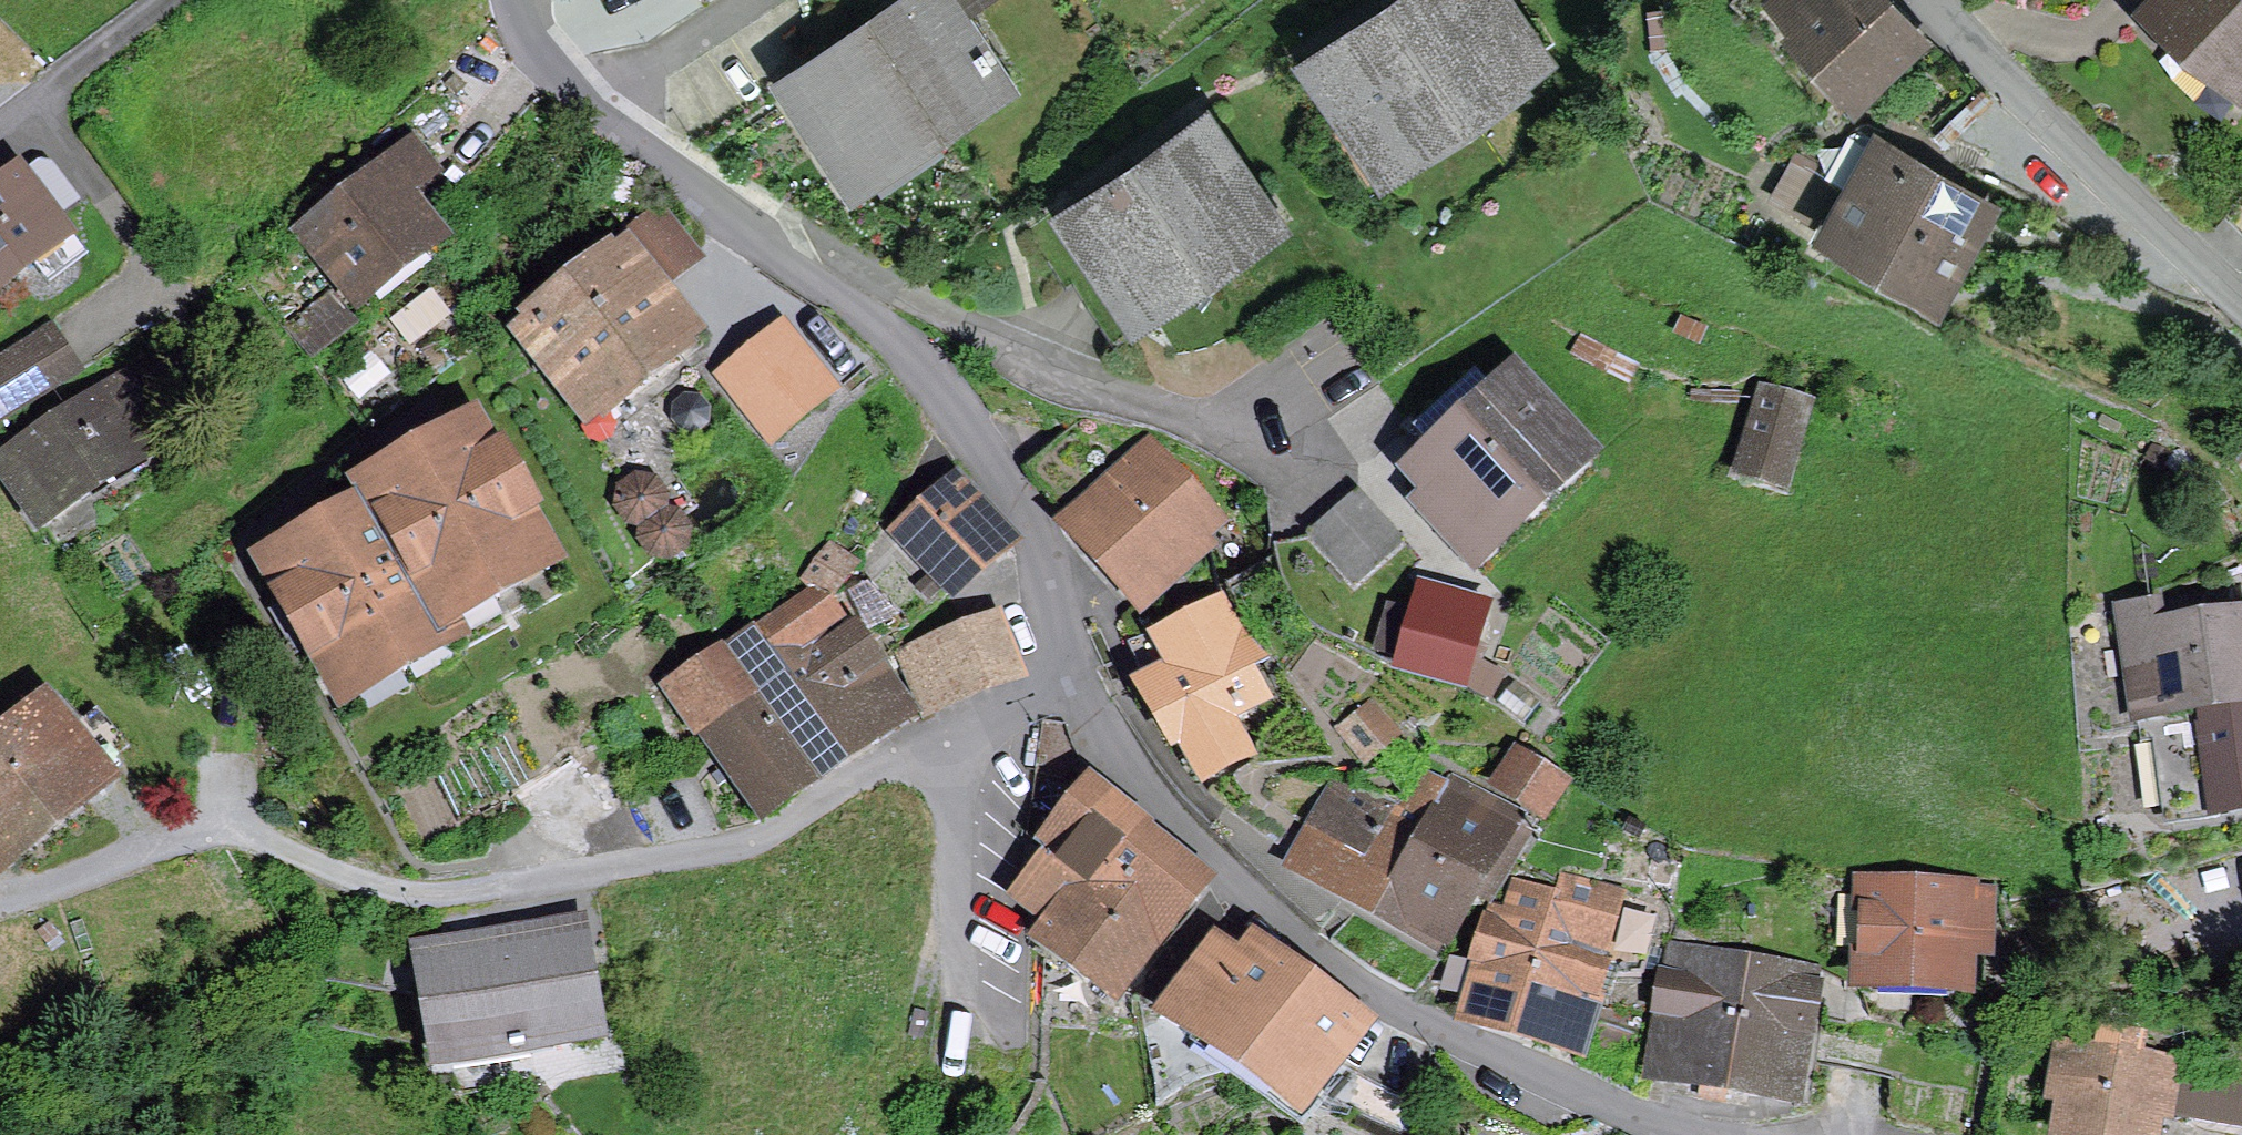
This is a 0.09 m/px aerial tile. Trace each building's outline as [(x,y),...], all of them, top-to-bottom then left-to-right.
[(942,131),(1009,87),(960,12),(978,0),(908,0),(781,83),(842,176),(933,117),(942,131)] [(1467,108),(1462,100),(1535,51),(1501,0),(1403,0),(1312,62),(1382,166),(1467,108)] [(1908,32),(1912,28),(1888,0),(1780,0),(1775,4),(1847,87),(1850,84),(1865,100),(1889,78),(1886,74),(1919,45),(1908,32)] [(2241,96),(2241,0),(2175,0),(2150,26),(2178,54),(2187,44),(2241,96)] [(1206,122),(1067,216),(1134,313),(1271,220),(1206,122)] [(292,213),(353,301),(431,239),(394,193),(428,166),(410,143),(375,170),(360,150),(292,213)] [(1877,148),(1830,230),(1935,291),(1983,209),(1877,148)] [(59,237),(16,179),(0,191),(0,282),(59,237)] [(2241,227),(2241,194),(2226,211),(2241,227)] [(658,215),(620,245),(628,255),(629,254),(657,289),(693,260),(658,215)] [(584,417),(691,332),(657,289),(629,254),(628,255),(521,339),(584,417)] [(332,295),(287,330),(309,359),(354,324),(332,295)] [(829,392),(781,331),(723,376),(772,437),(829,392)] [(69,378),(42,336),(0,362),(0,421),(69,378)] [(1421,509),(1470,562),(1585,456),(1518,384),(1502,400),(1477,372),(1410,433),(1428,452),(1409,470),(1434,497),(1421,509)] [(118,405),(128,399),(136,393),(127,380),(0,464),(0,465),(36,520),(146,447),(118,405)] [(164,381),(138,397),(136,393),(128,399),(152,435),(186,413),(164,381)] [(1781,484),(1804,407),(1763,396),(1741,472),(1781,484)] [(1025,468),(1063,515),(1108,474),(1068,428),(1025,468)] [(541,554),(474,439),(422,469),(489,584),(541,554)] [(1140,601),(1207,539),(1138,464),(1072,525),(1140,601)] [(439,613),(489,584),(422,469),(372,498),(439,613)] [(668,556),(682,547),(685,530),(675,516),(659,513),(662,497),(653,483),(636,480),(622,490),(619,507),(629,521),(645,523),(642,539),(652,553),(668,556)] [(897,541),(947,596),(1003,546),(954,491),(897,541)] [(1308,536),(1354,586),(1404,541),(1358,492),(1308,536)] [(397,656),(447,627),(379,513),(330,541),(395,654),(397,656)] [(397,656),(395,654),(330,541),(279,570),(345,686),(397,656)] [(757,628),(766,640),(761,643),(837,757),(906,711),(854,630),(842,637),(821,605),(854,566),(829,546),(802,581),(814,590),(757,628)] [(1425,589),(1401,670),(1458,686),(1481,606),(1425,589)] [(2136,717),(2159,714),(2164,713),(2165,715),(2200,710),(2241,704),(2241,621),(2158,631),(2155,604),(2119,609),(2136,717)] [(1161,639),(1156,632),(1128,645),(1138,668),(1204,779),(1245,754),(1225,719),(1267,695),(1218,608),(1161,639)] [(903,657),(924,715),(960,700),(944,662),(1002,640),(994,619),(903,657)] [(960,700),(1016,677),(1002,640),(944,662),(960,700)] [(727,758),(762,807),(837,757),(761,643),(732,663),(722,650),(665,687),(686,721),(708,706),(739,750),(727,758)] [(2159,714),(2173,815),(2241,806),(2241,704),(2200,710),(2165,715),(2164,713),(2159,714)] [(1312,736),(1342,774),(1378,745),(1348,707),(1312,736)] [(95,778),(43,714),(0,750),(0,856),(95,778)] [(1500,782),(1546,814),(1564,787),(1518,756),(1500,782)] [(1438,939),(1465,890),(1482,899),(1521,830),(1418,771),(1393,814),(1343,785),(1301,860),(1438,939)] [(1063,824),(1071,831),(1052,857),(1090,887),(1102,871),(1170,924),(1203,880),(1136,828),(1140,823),(1092,787),(1063,824)] [(1045,936),(1117,991),(1170,924),(1102,871),(1090,887),(1052,857),(1029,887),(1062,913),(1045,936)] [(1491,964),(1476,1014),(1574,1043),(1605,941),(1554,925),(1562,899),(1513,884),(1505,911),(1491,907),(1476,960),(1491,964)] [(1961,983),(1963,945),(1984,946),(1986,891),(1866,885),(1863,980),(1961,983)] [(534,1065),(529,1042),(593,1030),(580,954),(547,959),(543,937),(422,958),(444,1081),(491,1073),(494,1090),(531,1084),(528,1066),(534,1065)] [(1670,977),(1655,1068),(1729,1080),(1749,958),(1670,944),(1664,976),(1670,977)] [(1243,971),(1210,947),(1159,1015),(1194,1041),(1203,1030),(1299,1100),(1355,1025),(1310,992),(1315,986),(1290,967),(1285,973),(1257,952),(1243,971)] [(1799,1090),(1817,968),(1749,958),(1729,1080),(1799,1090)] [(2063,1134),(2148,1134),(2152,1110),(2176,1114),(2176,1117),(2241,1128),(2241,1079),(2184,1070),(2184,1071),(2136,1063),(2140,1041),(2101,1034),(2098,1057),(2059,1051),(2052,1094),(2067,1097),(2061,1134),(2063,1134)]
